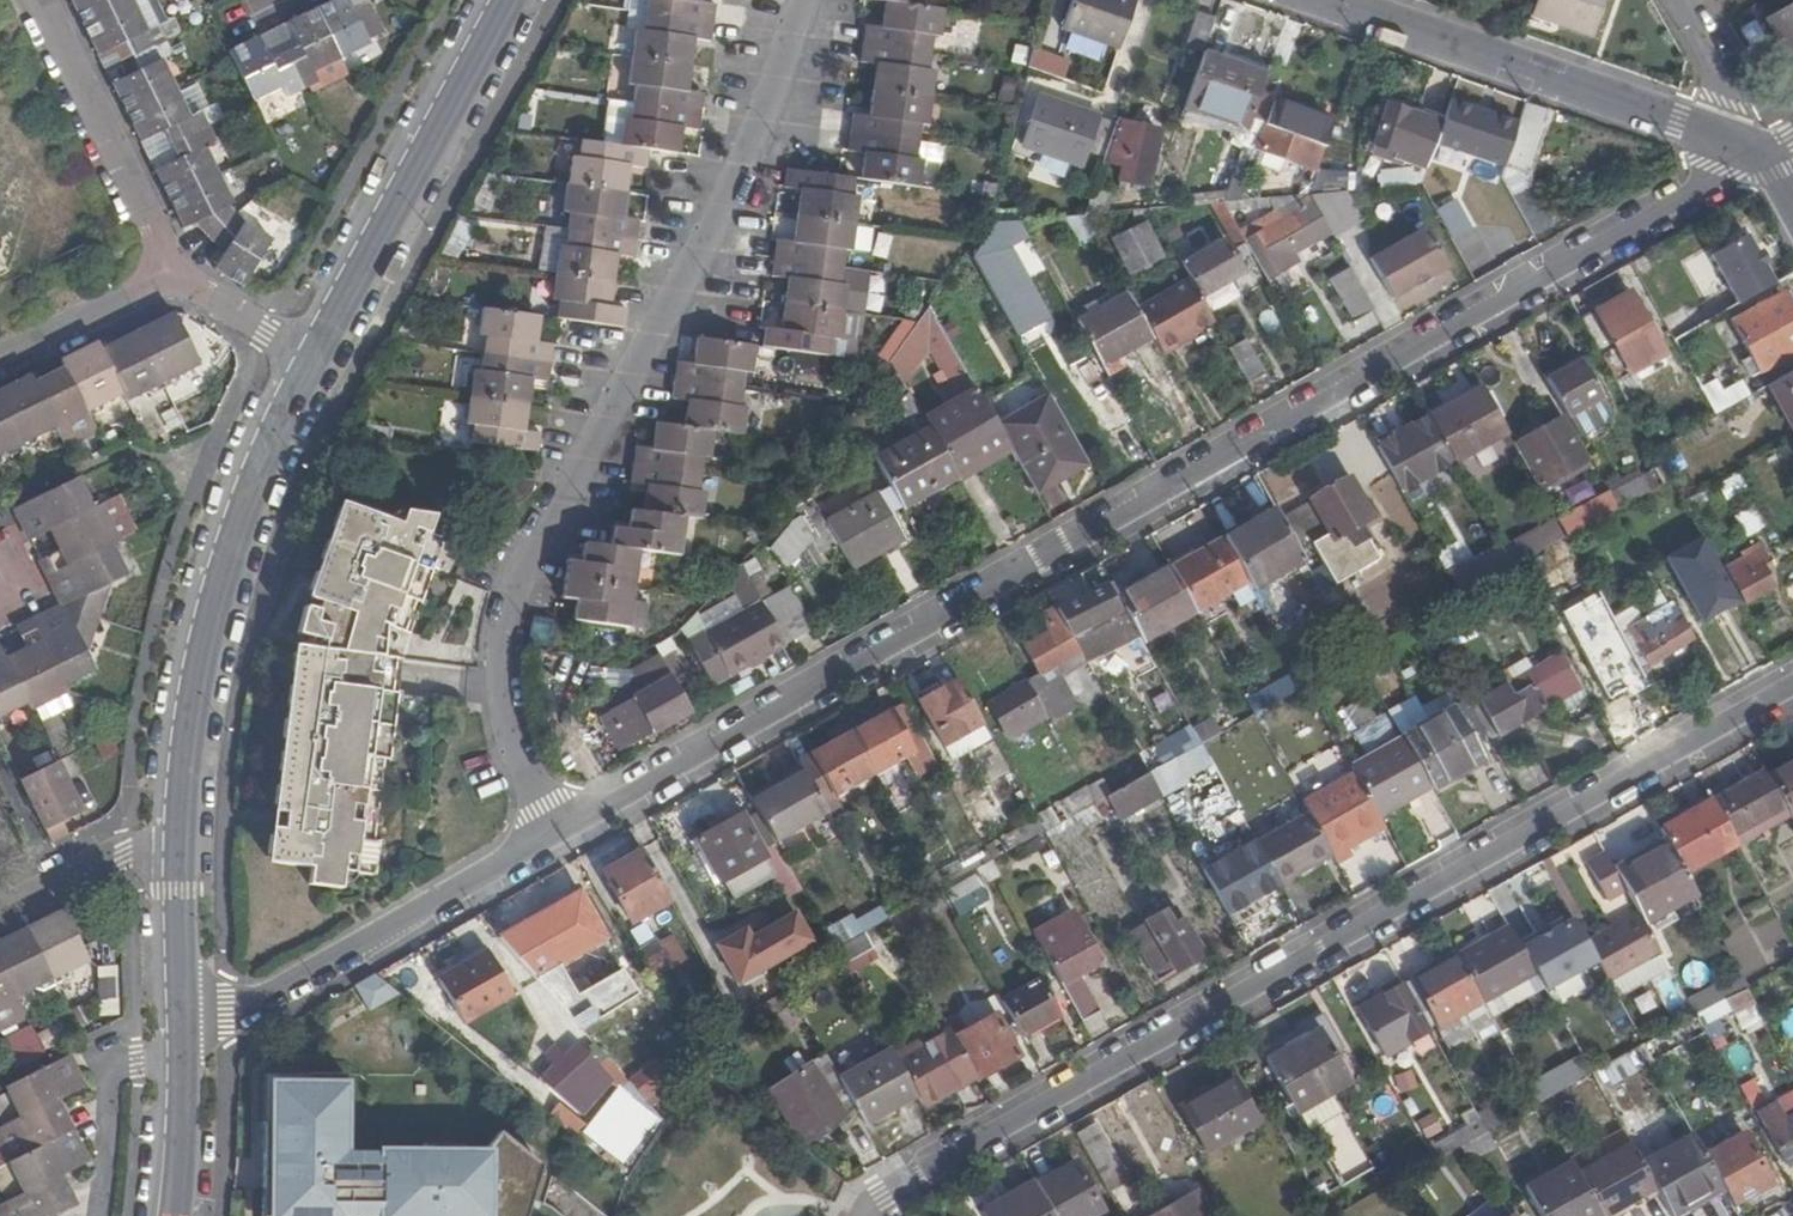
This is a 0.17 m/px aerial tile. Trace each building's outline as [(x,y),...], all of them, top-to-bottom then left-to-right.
[(84,27),(133,2),(132,0),(71,0),(84,27)] [(159,0),(138,0),(133,2),(146,30),(156,25),(164,41),(180,33),(171,16),(165,19),(161,12),(164,11),(159,0)] [(348,0),(332,0),(316,8),(341,57),(369,43),(367,39),(382,32),(366,1),(352,8),(348,0)] [(700,0),(647,0),(645,13),(714,23),(716,5),(700,2),(700,0)] [(1117,50),(1133,0),(1072,0),(1061,31),(1117,50)] [(1529,15),(1593,37),(1605,0),(1535,0),(1529,15)] [(864,25),(862,43),(931,52),(933,36),(940,37),(944,9),(922,6),(884,1),(881,27),(864,25)] [(146,30),(133,2),(84,27),(98,54),(124,42),(131,57),(164,41),(156,25),(146,30)] [(1767,20),(1792,67),(1792,5),(1767,20)] [(311,71),(341,57),(316,8),(287,22),(301,49),(286,56),(302,89),(316,82),(311,71)] [(636,31),(632,57),(691,65),(694,39),(712,41),(714,23),(645,13),(643,32),(636,31)] [(1185,48),(1202,54),(1214,19),(1197,14),(1185,48)] [(271,64),(258,37),(229,51),(233,60),(253,100),(281,86),(287,97),(302,89),(286,56),(271,64)] [(172,56),(164,41),(131,57),(138,71),(113,84),(126,112),(175,88),(162,60),(172,56)] [(876,63),(872,89),(932,97),(935,70),(929,70),(931,52),(862,43),(859,61),(876,63)] [(1220,53),(1218,59),(1264,75),(1266,69),(1220,53)] [(1183,110),(1246,129),(1264,75),(1218,59),(1202,54),(1183,110)] [(635,86),(632,103),(702,112),(704,95),(687,92),(691,65),(632,57),(628,85),(635,86)] [(189,116),(175,88),(126,112),(141,141),(167,128),(175,143),(207,127),(199,110),(189,116)] [(852,113),(849,132),(919,142),(921,125),(928,125),(932,97),(872,89),(868,116),(852,113)] [(541,101),(523,96),(505,130),(527,133),(532,113),(537,115),(541,101)] [(632,103),(609,100),(603,144),(620,146),(624,119),(630,120),(632,103)] [(1318,142),(1325,144),(1333,120),(1271,100),(1255,151),(1309,169),(1318,142)] [(1088,150),(1103,156),(1113,127),(1036,101),(1021,144),(1083,165),(1088,150)] [(1524,173),(1546,109),(1523,101),(1515,125),(1502,165),(1524,173)] [(1434,145),(1448,149),(1501,167),(1502,165),(1515,125),(1448,102),(1441,123),(1434,145)] [(624,119),(620,146),(649,150),(679,154),(683,129),(699,130),(702,112),(632,103),(630,120),(624,119)] [(1403,158),(1401,164),(1425,171),(1434,145),(1441,123),(1420,116),(1418,124),(1405,119),(1408,112),(1385,104),(1369,148),(1403,158)] [(1418,124),(1420,116),(1408,112),(1405,119),(1418,124)] [(1157,133),(1114,123),(1113,127),(1103,156),(1102,158),(1124,162),(1120,182),(1145,187),(1157,133)] [(214,141),(207,127),(175,143),(182,157),(155,170),(170,199),(218,175),(204,146),(214,141)] [(917,159),(919,142),(849,132),(847,151),(863,153),(859,179),(919,187),(923,160),(917,159)] [(571,158),(567,185),(627,193),(631,167),(646,169),(649,150),(620,146),(603,144),(580,141),(578,158),(571,158)] [(1439,176),(1448,149),(1434,145),(1425,171),(1425,172),(1420,185),(1436,214),(1456,203),(1439,176)] [(1368,153),(1401,164),(1403,158),(1369,148),(1368,153)] [(1062,176),(1068,163),(1041,152),(1036,165),(1062,176)] [(800,190),(796,216),(855,225),(859,196),(852,195),(854,178),(837,176),(785,169),(782,187),(800,190)] [(1389,171),(1389,188),(1420,185),(1425,172),(1389,171)] [(233,204),(218,175),(170,199),(184,229),(196,223),(210,238),(237,214),(230,206),(233,204)] [(570,213),(568,229),(637,239),(639,221),(623,219),(627,193),(567,185),(563,211),(570,213)] [(1110,193),(1092,187),(1083,214),(1105,212),(1110,193)] [(1531,190),(1511,201),(1531,237),(1551,226),(1531,190)] [(1361,221),(1345,191),(1308,195),(1323,221),(1327,229),(1332,237),(1361,221)] [(1300,262),(1292,249),(1288,241),(1323,221),(1308,195),(1222,202),(1247,245),(1267,281),(1300,262)] [(1237,251),(1247,245),(1222,202),(1209,203),(1237,251)] [(225,255),(216,268),(243,287),(272,240),(246,225),(237,214),(210,238),(225,255)] [(1061,237),(1087,238),(1088,216),(1062,214),(1061,237)] [(775,239),(773,258),(842,268),(844,251),(852,252),(855,225),(796,216),(792,241),(775,239)] [(474,227),(457,218),(436,256),(456,258),(474,227)] [(1288,241),(1292,249),(1327,229),(1323,221),(1288,241)] [(1159,257),(1143,226),(1114,241),(1130,272),(1159,257)] [(559,247),(555,273),(615,282),(619,255),(634,258),(637,239),(568,229),(566,247),(559,247)] [(1392,298),(1412,288),(1414,291),(1434,280),(1432,277),(1449,267),(1428,229),(1371,260),(1392,298)] [(1747,230),(1709,251),(1738,301),(1776,280),(1747,230)] [(986,253),(977,237),(974,242),(966,253),(1010,329),(1032,317),(994,248),(986,253)] [(1224,241),(1181,265),(1189,279),(1200,298),(1243,274),(1224,241)] [(1697,262),(1712,292),(1724,286),(1710,256),(1697,262)] [(787,279),(784,304),(843,313),(847,285),(840,284),(842,268),(773,258),(770,276),(787,279)] [(442,296),(448,267),(433,263),(417,291),(442,296)] [(1356,321),(1373,311),(1350,270),(1332,280),(1356,321)] [(559,301),(556,319),(564,320),(624,329),(627,310),(611,307),(615,282),(555,273),(551,300),(559,301)] [(1200,298),(1189,279),(1136,310),(1154,340),(1162,355),(1183,344),(1180,339),(1212,320),(1200,298)] [(1580,318),(1608,368),(1621,361),(1629,374),(1667,353),(1631,290),(1580,318)] [(1785,293),(1731,324),(1759,373),(1792,354),(1792,308),(1785,293)] [(1119,359),(1154,340),(1136,310),(1128,294),(1075,323),(1092,355),(1101,370),(1119,359)] [(839,340),(843,313),(784,304),(780,330),(763,328),(760,346),(829,356),(831,339),(839,340)] [(538,343),(542,317),(482,309),(478,335),(485,336),(483,353),(551,363),(554,345),(538,343)] [(961,408),(928,427),(953,471),(1004,442),(995,427),(986,411),(927,309),(917,323),(912,329),(961,408)] [(199,363),(188,342),(173,313),(136,332),(162,382),(199,363)] [(126,400),(162,382),(136,332),(101,349),(123,393),(126,400)] [(693,364),(676,362),(673,380),(742,389),(744,373),(752,374),(756,346),(731,342),(696,338),(693,364)] [(1246,338),(1228,348),(1248,383),(1266,373),(1246,338)] [(61,360),(65,367),(101,349),(97,342),(61,360)] [(86,411),(123,393),(101,349),(65,367),(86,411)] [(474,369),(470,397),(530,405),(534,379),(549,381),(551,363),(483,353),(481,370),(474,369)] [(1110,433),(1130,422),(1105,377),(1101,370),(1092,355),(1072,366),(1110,433)] [(1119,359),(1101,370),(1105,377),(1123,367),(1119,359)] [(1580,359),(1568,366),(1544,379),(1565,417),(1566,416),(1601,396),(1580,359)] [(1564,360),(1541,373),(1544,379),(1568,366),(1564,360)] [(66,447),(96,431),(86,411),(65,367),(34,382),(55,426),(66,447)] [(1769,387),(1792,429),(1792,373),(1769,387)] [(55,426),(34,382),(30,375),(0,390),(0,405),(20,444),(55,426)] [(686,400),(683,427),(714,431),(743,435),(747,407),(740,406),(742,389),(673,380),(671,398),(686,400)] [(901,506),(955,474),(953,471),(928,427),(901,380),(879,394),(906,426),(913,436),(874,459),(901,506)] [(1752,397),(1743,380),(1706,400),(1715,417),(1752,397)] [(1481,390),(1428,419),(1453,463),(1505,434),(1481,390)] [(1088,465),(1060,416),(1048,396),(995,427),(1004,442),(1006,446),(1034,495),(1088,465)] [(1609,412),(1601,396),(1566,416),(1578,438),(1584,435),(1583,432),(1601,422),(1604,415),(1609,412)] [(471,442),(539,452),(541,434),(525,432),(530,405),(470,397),(466,424),(473,426),(471,442)] [(20,444),(0,405),(0,454),(20,444)] [(1584,462),(1559,418),(1518,441),(1543,485),(1584,462)] [(1400,492),(1453,463),(1428,419),(1375,449),(1400,492)] [(651,447),(635,445),(632,465),(701,474),(704,457),(710,458),(714,431),(683,427),(660,423),(654,423),(651,447)] [(645,484),(642,510),(686,516),(702,518),(706,492),(699,490),(701,474),(632,465),(629,482),(645,484)] [(1727,498),(1747,486),(1738,472),(1718,484),(1727,498)] [(533,484),(534,481),(505,476),(501,506),(509,506),(515,505),(519,502),(524,498),(528,493),(531,488),(533,484)] [(1639,476),(1608,493),(1618,510),(1649,493),(1639,476)] [(93,507),(78,477),(14,509),(29,539),(49,528),(93,507)] [(1312,505),(1282,522),(1305,564),(1321,594),(1380,560),(1361,528),(1373,520),(1349,478),(1309,500),(1312,505)] [(826,523),(808,492),(793,511),(798,519),(811,542),(818,555),(822,553),(838,544),(826,523)] [(1608,493),(1555,523),(1565,540),(1618,510),(1608,493)] [(878,494),(826,523),(838,544),(851,569),(904,538),(878,494)] [(119,540),(101,503),(93,507),(49,528),(61,551),(40,561),(48,576),(111,544),(119,540)] [(355,873),(374,875),(379,842),(373,840),(384,759),(389,760),(397,693),(392,693),(396,658),(382,657),(391,628),(405,632),(416,600),(422,601),(443,539),(428,534),(436,515),(411,512),(405,511),(400,512),(396,514),(391,517),(389,520),(351,507),(320,594),(315,610),(304,607),(297,634),(308,638),(305,648),(283,813),(277,812),(275,828),(282,829),(277,862),(309,867),(308,884),(340,888),(343,871),(355,873)] [(627,529),(612,528),(610,546),(639,550),(680,555),(686,516),(642,510),(630,509),(627,529)] [(1275,510),(1222,540),(1247,585),(1252,593),(1305,564),(1282,522),(1275,510)] [(1547,518),(1510,544),(1524,565),(1562,540),(1547,518)] [(811,542),(798,519),(788,525),(769,549),(787,569),(798,556),(811,542)] [(1704,534),(1666,554),(1701,620),(1739,599),(1704,534)] [(1222,540),(1171,568),(1197,614),(1247,585),(1222,540)] [(582,562),(567,561),(564,578),(634,587),(639,550),(610,546),(583,542),(582,562)] [(818,555),(811,542),(798,556),(809,574),(828,564),(822,553),(818,555)] [(127,574),(111,544),(48,576),(61,605),(98,617),(110,583),(127,574)] [(1742,560),(1726,568),(1746,601),(1773,586),(1759,561),(1764,558),(1757,546),(1740,556),(1742,560)] [(1503,549),(1450,580),(1460,598),(1514,568),(1503,549)] [(1444,551),(1436,556),(1447,575),(1455,570),(1444,551)] [(1088,593),(1055,611),(1086,666),(1088,668),(1141,639),(1118,598),(1098,564),(1078,575),(1088,593)] [(1171,568),(1118,598),(1141,639),(1143,644),(1197,614),(1171,568)] [(633,600),(634,587),(564,578),(562,595),(576,597),(573,618),(629,626),(633,600)] [(809,632),(784,588),(761,601),(762,603),(786,645),(809,632)] [(629,626),(645,628),(649,603),(633,600),(629,626)] [(786,645),(762,603),(691,646),(715,686),(786,645)] [(1637,668),(1690,638),(1670,603),(1617,633),(1637,668)] [(86,653),(98,617),(61,605),(31,620),(64,684),(93,670),(86,653)] [(1039,675),(1028,682),(1045,711),(1072,695),(1063,679),(1086,666),(1055,611),(1041,619),(1049,633),(1023,648),(1039,675)] [(31,710),(67,691),(64,684),(31,620),(17,627),(28,648),(6,659),(27,702),(31,710)] [(1630,672),(1637,668),(1617,633),(1609,637),(1630,672)] [(27,702),(6,659),(0,647),(0,715),(27,702)] [(1501,737),(1583,691),(1561,652),(1479,699),(1501,737)] [(620,750),(691,710),(672,677),(661,657),(629,676),(640,694),(601,717),(620,750)] [(623,681),(624,669),(585,666),(584,677),(623,681)] [(942,745),(982,722),(957,679),(918,701),(942,745)] [(1008,738),(1047,716),(1045,711),(1028,682),(989,704),(1008,738)] [(902,702),(849,732),(874,776),(908,756),(919,776),(938,765),(902,702)] [(1430,789),(1483,759),(1454,707),(1401,737),(1402,739),(1429,788),(1430,789)] [(1356,730),(1363,750),(1381,742),(1374,723),(1356,730)] [(834,741),(798,762),(801,767),(830,819),(843,813),(834,799),(874,776),(849,732),(846,726),(831,735),(834,741)] [(1402,739),(1350,767),(1354,774),(1378,817),(1429,788),(1402,739)] [(784,777),(801,767),(798,762),(786,741),(769,750),(784,777)] [(1767,772),(1786,808),(1792,819),(1792,758),(1767,772)] [(1186,780),(1174,760),(1148,774),(1159,793),(1160,795),(1186,780)] [(81,811),(57,761),(20,779),(51,844),(70,835),(63,820),(81,811)] [(1766,771),(1714,800),(1735,837),(1786,808),(1767,772),(1766,771)] [(1119,814),(1159,793),(1148,774),(1097,803),(1044,832),(1053,849),(1112,817),(1107,809),(1113,806),(1119,814)] [(1354,774),(1303,803),(1309,814),(1332,854),(1335,860),(1352,851),(1349,845),(1383,826),(1378,817),(1354,774)] [(793,780),(754,802),(775,839),(813,817),(793,780)] [(1089,787),(1036,818),(1044,832),(1097,803),(1089,787)] [(1713,798),(1658,830),(1666,844),(1683,874),(1738,843),(1735,837),(1714,800),(1713,798)] [(1309,814),(1256,843),(1279,884),(1295,875),(1293,871),(1303,865),(1306,869),(1332,854),(1309,814)] [(765,859),(741,815),(695,841),(719,884),(765,859)] [(1279,884),(1256,843),(1254,840),(1202,870),(1227,913),(1279,884)] [(1641,919),(1692,890),(1683,874),(1666,844),(1615,872),(1625,891),(1636,911),(1638,914),(1641,919)] [(630,925),(671,902),(641,849),(601,872),(630,925)] [(936,880),(941,890),(993,862),(986,851),(936,880)] [(1615,872),(1605,853),(1587,863),(1609,901),(1625,891),(1615,872)] [(1293,871),(1295,875),(1306,869),(1303,865),(1293,871)] [(960,918),(986,903),(973,881),(946,896),(960,918)] [(578,892),(497,940),(533,980),(604,939),(578,892)] [(879,904),(827,925),(842,960),(872,947),(865,928),(885,920),(879,904)] [(1175,905),(1130,931),(1159,980),(1204,954),(1175,905)] [(88,960),(79,940),(64,910),(27,928),(55,984),(68,977),(70,970),(88,960)] [(742,926),(712,944),(735,984),(809,940),(792,910),(748,936),(742,926)] [(1636,911),(1608,926),(1609,930),(1638,914),(1636,911)] [(1073,913),(1034,935),(1083,1022),(1101,1012),(1081,976),(1102,964),(1073,913)] [(1609,930),(1586,943),(1596,961),(1606,981),(1659,951),(1641,919),(1638,914),(1609,930)] [(1564,923),(1588,965),(1596,961),(1586,943),(1572,919),(1564,923)] [(1534,975),(1543,991),(1588,965),(1564,923),(1519,949),(1534,975)] [(1507,926),(1454,955),(1482,1005),(1525,981),(1534,975),(1519,949),(1507,926)] [(55,984),(27,928),(0,942),(0,967),(15,997),(34,987),(42,990),(55,984)] [(673,936),(659,944),(655,939),(636,950),(653,980),(670,969),(686,961),(673,936)] [(486,949),(436,977),(462,1023),(512,995),(486,949)] [(1606,981),(1615,996),(1667,967),(1659,951),(1606,981)] [(1409,979),(1438,1030),(1482,1005),(1454,955),(1453,954),(1409,979)] [(1680,969),(1689,987),(1708,977),(1699,960),(1680,969)] [(25,1018),(15,997),(0,967),(0,1031),(25,1018)] [(118,1017),(116,967),(96,968),(97,1018),(118,1017)] [(1350,1014),(1356,1010),(1365,1005),(1346,971),(1331,980),(1350,1014)] [(1694,1010),(1746,985),(1740,972),(1688,996),(1694,1010)] [(397,993),(374,974),(353,986),(367,1010),(397,993)] [(1409,979),(1402,984),(1429,1031),(1430,1034),(1438,1030),(1409,979)] [(1041,981),(1003,1003),(1022,1037),(1061,1015),(1041,981)] [(1383,1058),(1429,1031),(1402,984),(1365,1005),(1356,1010),(1383,1058)] [(1735,1018),(1757,1007),(1747,988),(1725,1000),(1735,1018)] [(958,1013),(944,1021),(950,1031),(956,1043),(961,1039),(984,1079),(1022,1057),(1000,1017),(969,1034),(958,1013)] [(1265,1061),(1338,1189),(1371,1170),(1329,1096),(1351,1083),(1335,1055),(1343,1050),(1322,1013),(1297,1028),(1304,1039),(1265,1061)] [(1651,1061),(1703,1031),(1694,1015),(1642,1045),(1651,1061)] [(1792,1035),(1792,1017),(1783,1022),(1790,1036),(1792,1035)] [(0,1038),(0,1040),(12,1063),(42,1047),(29,1022),(0,1038)] [(909,1053),(897,1060),(917,1095),(924,1107),(976,1077),(956,1043),(950,1031),(933,1040),(926,1026),(901,1040),(909,1053)] [(1599,1090),(1651,1061),(1642,1045),(1590,1074),(1599,1090)] [(891,1050),(839,1078),(856,1108),(866,1125),(917,1095),(897,1060),(891,1050)] [(804,1143),(856,1108),(839,1078),(826,1055),(768,1093),(804,1143)] [(68,1056),(4,1088),(7,1093),(20,1118),(55,1101),(83,1087),(68,1056)] [(1538,1100),(1587,1077),(1578,1056),(1528,1079),(1538,1100)] [(654,1062),(628,1084),(652,1110),(671,1094),(661,1081),(666,1077),(654,1062)] [(1393,1075),(1398,1093),(1418,1088),(1413,1070),(1393,1075)] [(541,1165),(499,1132),(482,1153),(461,1153),(445,1152),(445,1144),(423,1144),(423,1152),(343,1152),(343,1074),(305,1074),(305,1085),(272,1084),(272,1122),(262,1122),(261,1189),(272,1189),(272,1215),(525,1215),(541,1165)] [(262,1074),(262,1122),(272,1122),(272,1084),(305,1085),(305,1074),(262,1074)] [(1205,1152),(1255,1123),(1230,1079),(1180,1107),(1205,1152)] [(1504,1102),(1514,1117),(1537,1104),(1528,1088),(1504,1102)] [(20,1118),(7,1093),(0,1097),(0,1125),(1,1127),(20,1118)] [(7,1163),(8,1163),(70,1132),(55,1101),(20,1118),(1,1127),(0,1128),(0,1148),(7,1163)] [(1489,1101),(1462,1118),(1465,1123),(1432,1144),(1440,1157),(1500,1119),(1489,1101)] [(1759,1116),(1788,1166),(1792,1163),(1792,1117),(1785,1122),(1775,1106),(1759,1116)] [(1123,1173),(1094,1124),(1076,1134),(1087,1154),(1104,1184),(1123,1173)] [(8,1163),(24,1194),(59,1176),(86,1163),(70,1132),(8,1163)] [(1494,1148),(1486,1133),(1460,1148),(1470,1161),(1494,1148)] [(1692,1134),(1640,1164),(1653,1187),(1669,1215),(1721,1186),(1704,1155),(1692,1134)] [(1741,1134),(1704,1155),(1721,1186),(1724,1191),(1733,1206),(1769,1185),(1741,1134)] [(461,1144),(445,1144),(445,1152),(461,1153),(461,1144)] [(1576,1174),(1599,1215),(1600,1215),(1602,1215),(1653,1187),(1640,1164),(1629,1145),(1576,1174)] [(1540,1215),(1598,1215),(1599,1215),(1576,1174),(1570,1162),(1524,1188),(1540,1215)] [(0,1167),(0,1195),(4,1204),(24,1194),(8,1163),(7,1163),(0,1167)] [(1037,1185),(1055,1215),(1096,1215),(1101,1213),(1074,1164),(1037,1185)] [(1461,1205),(1476,1200),(1466,1171),(1451,1176),(1461,1205)] [(1128,1182),(1123,1173),(1104,1184),(1109,1193),(1128,1182)] [(1,1215),(57,1215),(74,1207),(59,1176),(24,1194),(4,1204),(0,1206),(0,1214),(1,1215)] [(1037,1185),(1036,1184),(986,1213),(988,1215),(1055,1215),(1037,1185)] [(1724,1191),(1721,1186),(1669,1215),(1681,1215),(1724,1191)] [(261,1189),(261,1215),(272,1215),(272,1189),(261,1189)] [(1151,1215),(1206,1215),(1192,1192),(1151,1215)]
